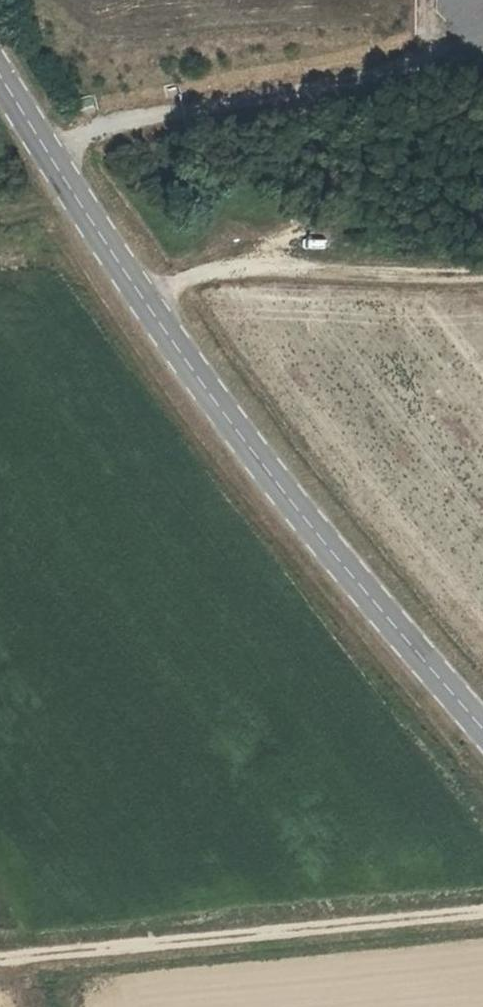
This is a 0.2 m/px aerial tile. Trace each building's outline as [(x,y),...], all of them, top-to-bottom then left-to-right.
[(73,98),(76,113),(95,108),(92,93),(73,98)]
